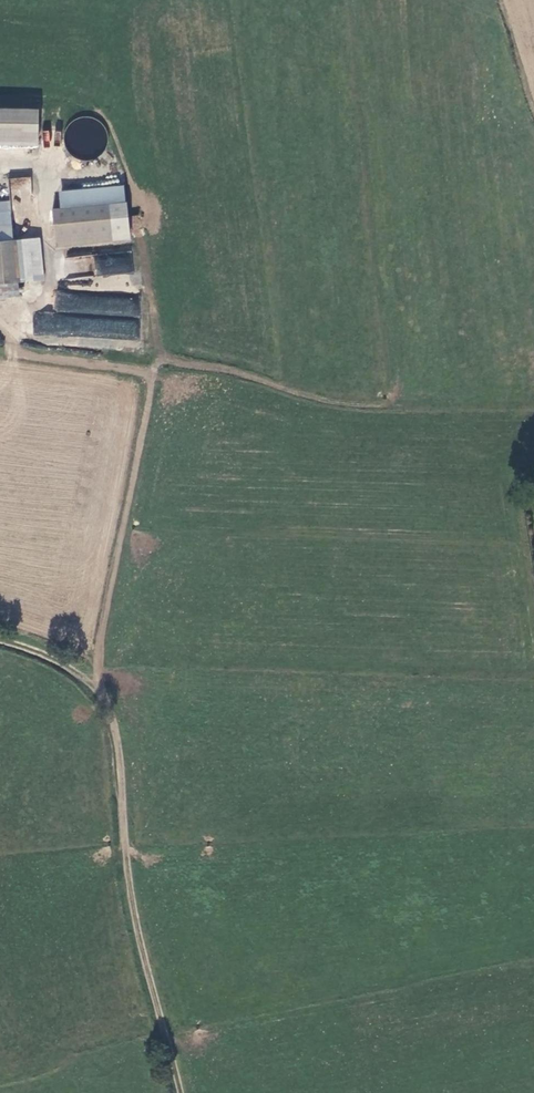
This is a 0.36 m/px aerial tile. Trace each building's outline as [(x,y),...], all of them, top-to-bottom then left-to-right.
[(39,141),(39,112),(0,112),(0,141),(39,141)] [(67,119),(65,148),(105,151),(107,122),(67,119)] [(30,177),(10,178),(11,191),(31,190),(30,177)] [(129,233),(125,188),(66,194),(68,211),(54,212),(57,241),(129,233)] [(0,205),(0,301),(21,298),(19,285),(45,282),(41,240),(15,243),(11,204),(0,205)] [(74,255),(97,253),(97,245),(73,248),(74,255)] [(95,276),(133,272),(131,250),(93,254),(95,276)] [(34,311),(33,337),(138,342),(141,297),(55,293),(54,312),(34,311)]
